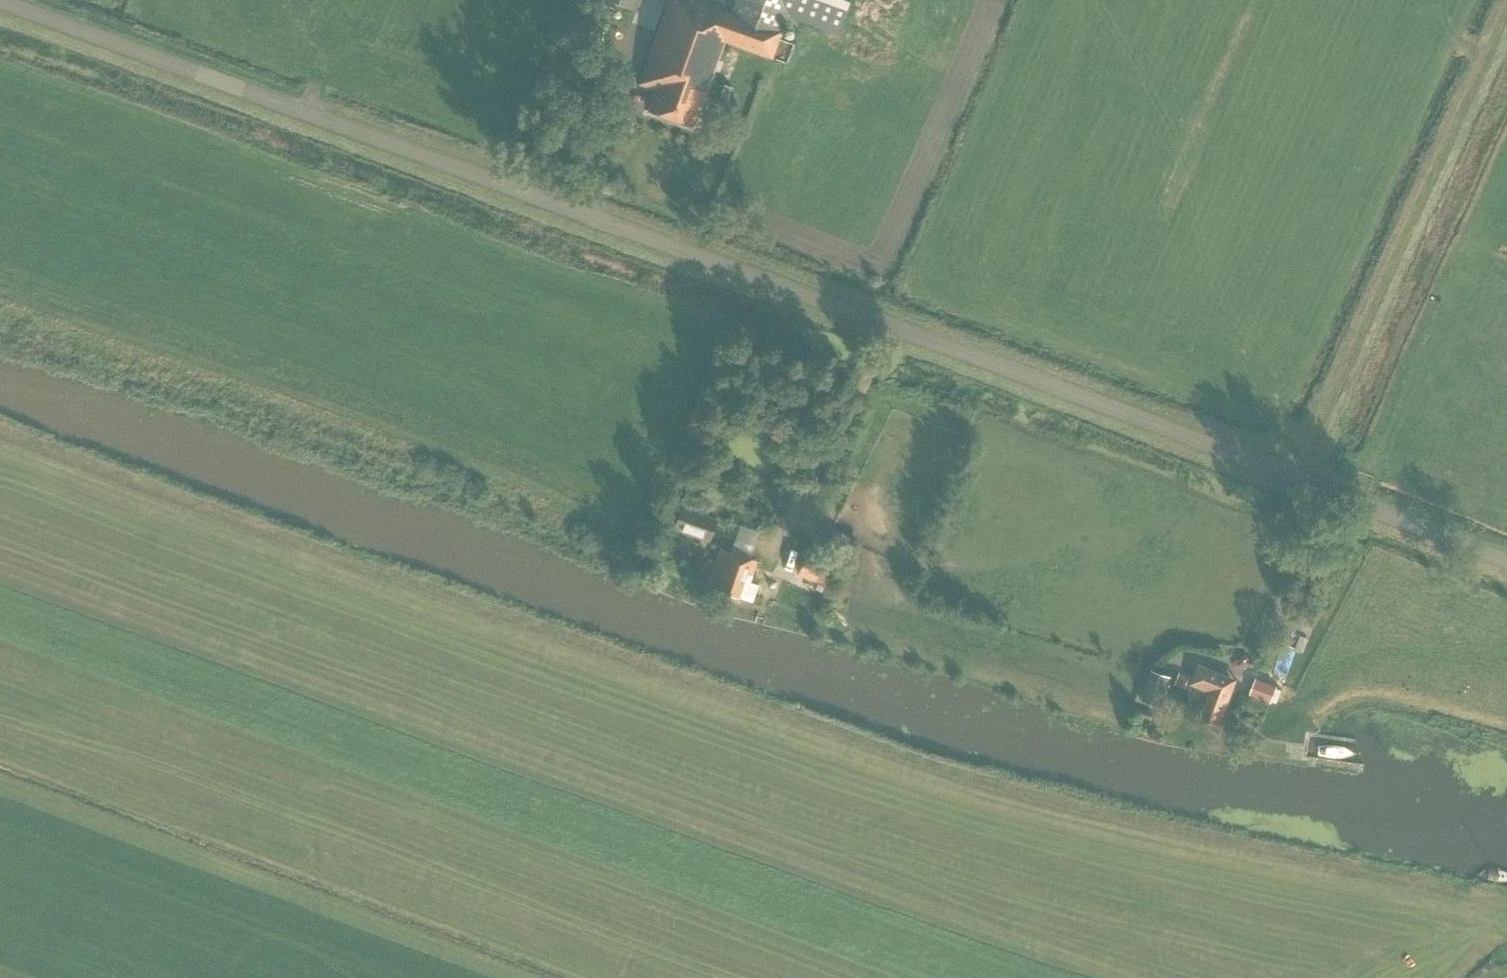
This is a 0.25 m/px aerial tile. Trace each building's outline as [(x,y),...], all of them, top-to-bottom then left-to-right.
[(705,95),(725,41),(772,58),(782,32),(781,31),(787,16),(838,35),(851,0),(737,0),(732,13),(696,0),(690,0),(690,2),(685,0),(670,0),(639,84),(656,90),(649,110),(691,125),(695,116),(697,117),(705,95)] [(717,518),(681,505),(673,529),(709,542),(717,518)] [(722,547),(718,559),(708,585),(720,589),(719,591),(740,598),(740,597),(752,601),(758,585),(750,582),(753,575),(749,574),(749,572),(754,574),(759,560),(722,547)] [(798,573),(829,587),(837,568),(806,554),(798,573)] [(1200,718),(1219,725),(1237,680),(1199,665),(1191,684),(1210,691),(1200,718)] [(1173,677),(1154,669),(1142,699),(1161,706),(1173,677)] [(1180,674),(1176,684),(1186,688),(1190,678),(1180,674)] [(1277,689),(1257,680),(1250,697),(1270,706),(1277,689)] [(1150,720),(1153,713),(1142,709),(1139,716),(1150,720)]
